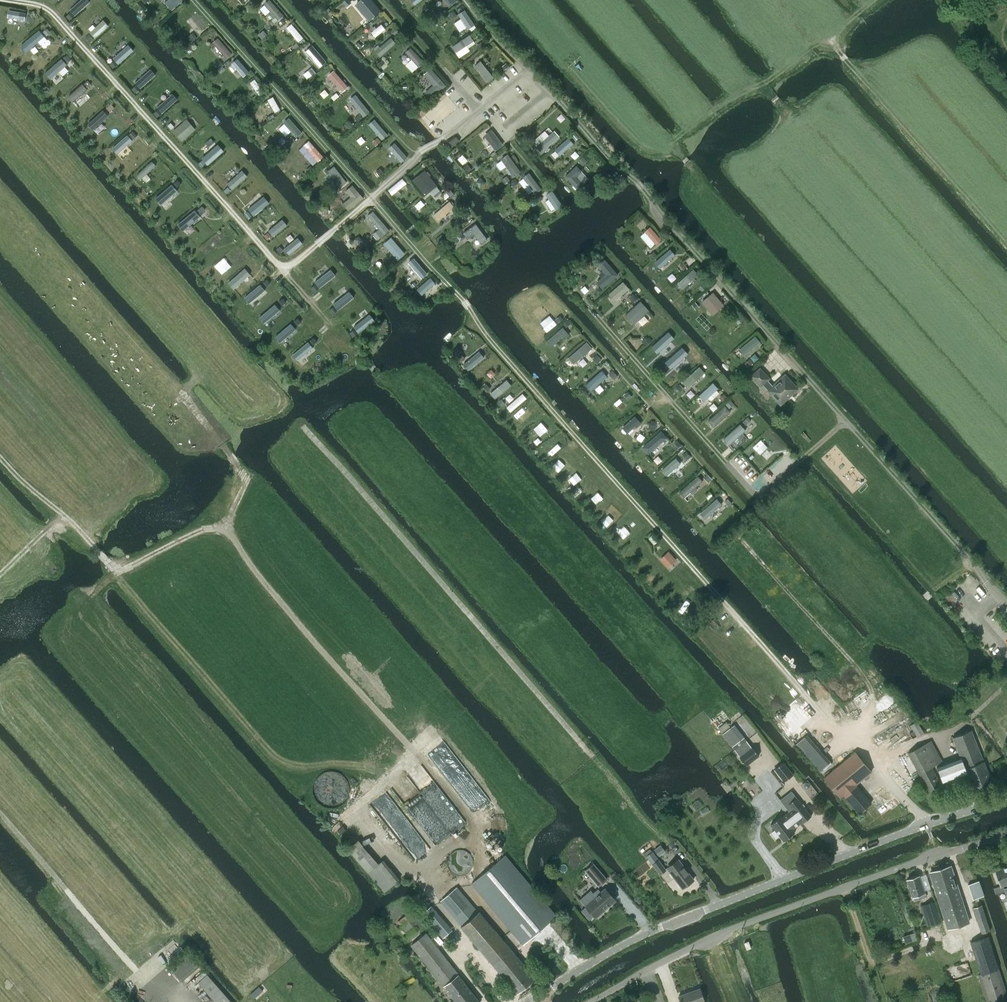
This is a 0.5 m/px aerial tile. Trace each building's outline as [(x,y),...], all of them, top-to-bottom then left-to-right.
[(456,136),(448,142),(452,146),(459,141),(456,136)] [(773,386),(768,380),(769,378),(760,368),(751,376),(760,387),(763,385),(768,390),(767,391),(781,405),(798,389),(785,374),(773,386)] [(917,721),(911,725),(918,737),(924,733),(917,721)] [(733,726),(722,734),(732,747),(734,750),(746,740),(734,724),(733,726)] [(953,738),(961,759),(937,768),(943,783),(967,774),(974,793),(993,785),(989,773),(972,730),(953,738)] [(796,744),(819,771),(830,762),(807,734),(796,744)] [(746,740),(734,750),(740,757),(747,766),(760,756),(753,747),(752,748),(747,741),(746,740)] [(928,791),(941,784),(932,767),(942,762),(931,741),(908,753),(928,791)] [(844,796),(859,814),(871,803),(856,785),(871,772),(854,753),(824,779),(841,798),(844,796)] [(785,782),(787,780),(793,775),(784,763),(775,769),(785,782)] [(812,817),(797,798),(796,796),(787,803),(792,809),(782,817),(782,816),(771,825),(775,830),(772,833),(776,839),(780,836),(784,842),(795,833),(792,829),(802,822),(803,824),(812,817)] [(652,851),(647,855),(648,857),(649,859),(660,874),(666,870),(659,860),(655,855),(652,851)] [(505,855),(472,883),(523,945),(557,916),(505,855)] [(679,859),(667,868),(682,889),(694,880),(679,859)] [(607,879),(593,863),(584,870),(598,887),(607,879)] [(930,873),(943,912),(963,905),(951,866),(930,873)] [(994,888),(993,888),(996,894),(1005,891),(1006,896),(1006,888),(1004,889),(1003,886),(1006,884),(1006,866),(996,870),(1001,886),(994,888)] [(926,897),(919,877),(919,876),(907,880),(913,898),(912,898),(914,901),(926,897)] [(973,899),(982,896),(983,896),(978,881),(968,885),(973,899)] [(458,888),(441,902),(462,927),(461,927),(517,993),(535,978),(480,912),(479,913),(458,888)] [(616,900),(605,888),(585,905),(596,917),(616,900)] [(934,902),(921,906),(924,915),(928,914),(931,925),(940,922),(934,902)] [(969,922),(963,905),(943,912),(948,929),(969,922)] [(982,905),(973,908),(981,933),(990,931),(982,905)] [(411,945),(443,986),(444,985),(457,1001),(480,1001),(458,974),(427,933),(411,945)] [(970,942),(981,974),(998,968),(988,936),(970,942)] [(170,968),(181,981),(199,965),(188,953),(170,968)] [(998,968),(981,974),(978,975),(987,1001),(997,1001),(1006,999),(1006,995),(998,968)] [(199,982),(216,1001),(232,1001),(207,974),(199,982)] [(700,988),(679,996),(681,1001),(705,1001),(700,988)]
